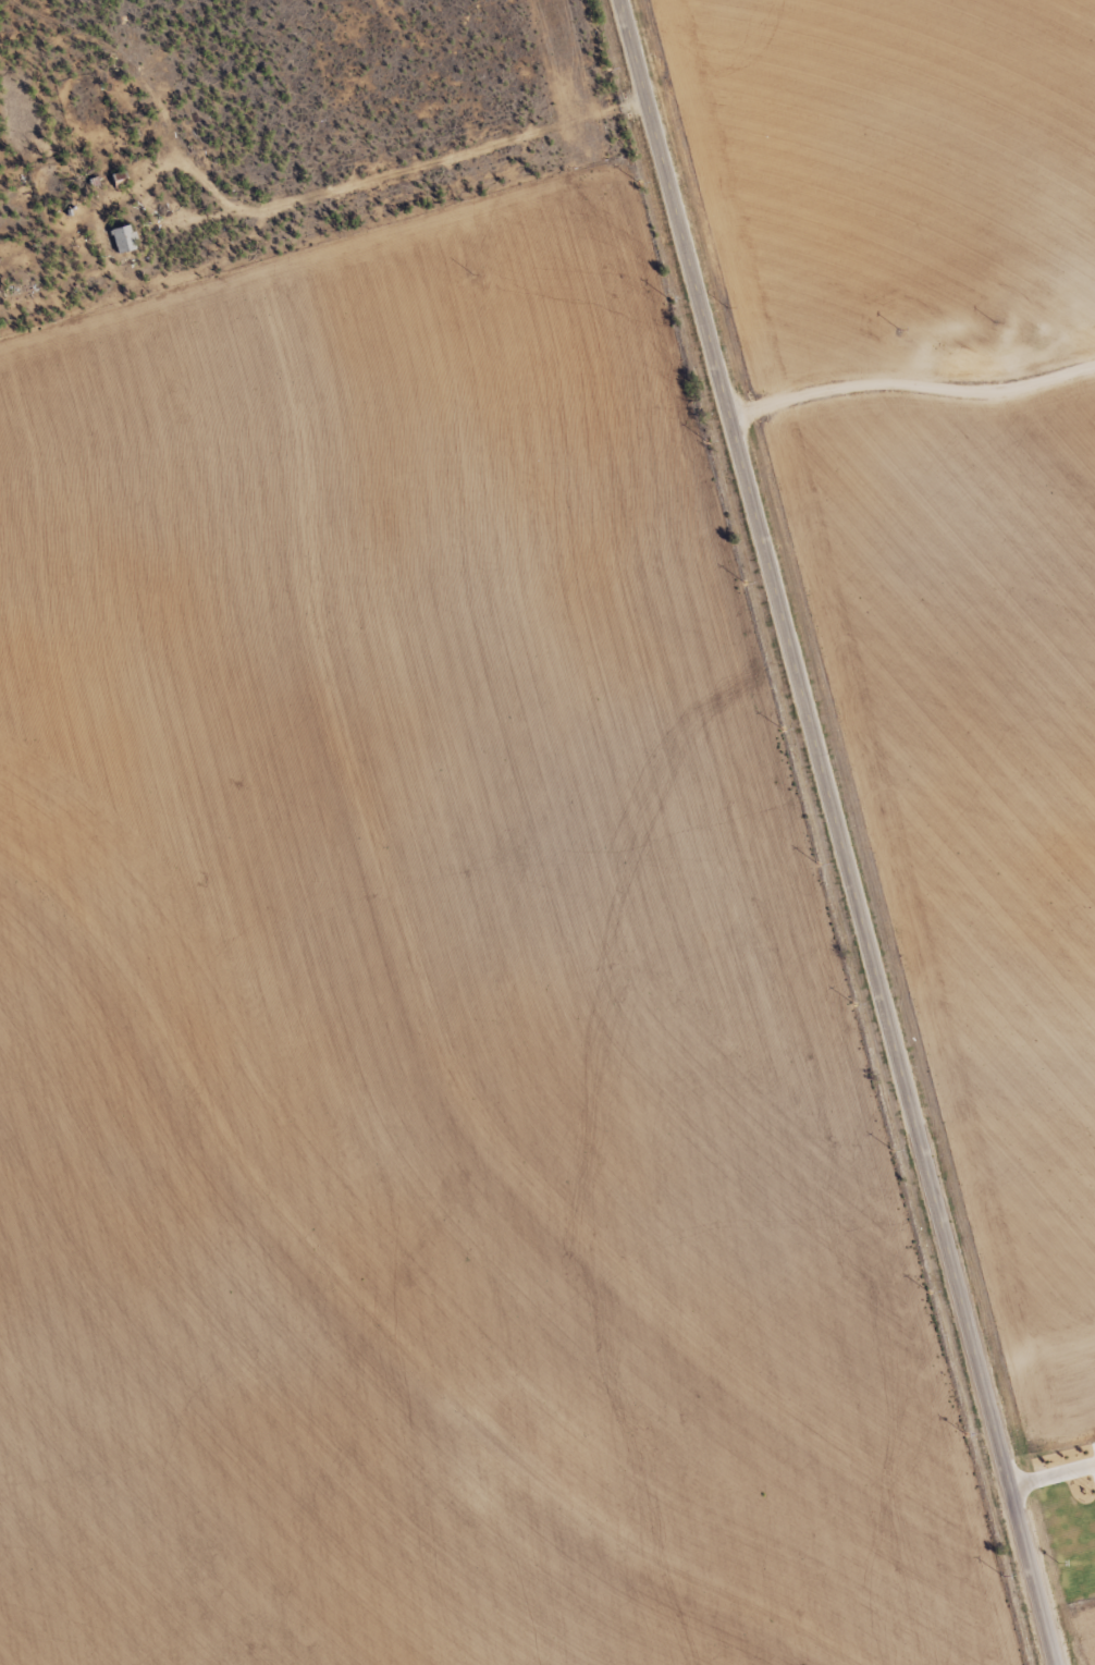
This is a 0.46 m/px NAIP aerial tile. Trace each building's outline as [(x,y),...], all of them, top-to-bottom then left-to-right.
[(118,255),(139,247),(129,223),(109,230),(118,255)]
